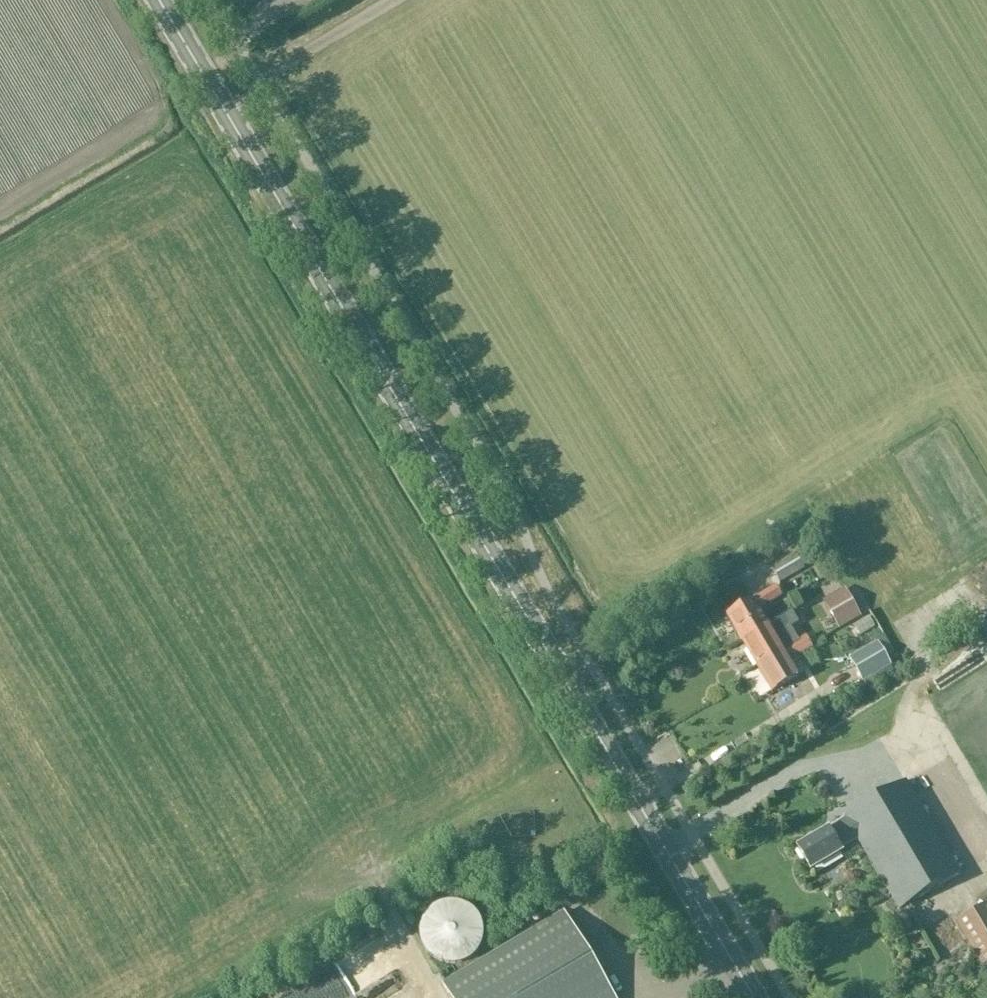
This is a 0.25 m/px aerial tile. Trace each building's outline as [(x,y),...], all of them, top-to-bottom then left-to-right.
[(795,554),(771,569),(779,583),(803,568),(795,554)] [(741,642),(767,626),(758,610),(781,596),(775,587),(726,616),(741,642)] [(845,590),(824,602),(839,627),(859,615),(845,590)] [(796,643),(796,642),(787,627),(796,622),(790,612),(767,626),(741,642),(756,667),(796,643)] [(756,667),(771,692),(798,676),(797,675),(787,659),(798,653),(810,646),(804,637),(796,642),(796,643),(756,667)] [(851,658),(864,679),(890,664),(887,659),(877,642),(851,658)] [(843,818),(827,830),(796,848),(809,871),(840,852),(839,849),(856,839),(898,910),(959,873),(904,782),(843,818)] [(438,904),(431,909),(427,913),(422,920),(420,927),(419,934),(420,941),(423,947),(426,953),(431,958),(438,962),(444,964),(451,965),(458,964),(465,962),(471,958),(476,953),(479,948),(481,943),(482,938),(483,933),(482,927),(481,922),(478,916),(475,912),(471,909),(466,905),(460,903),(454,902),(448,901),(443,902),(438,904)] [(986,960),(986,902),(957,920),(983,962),(986,960)] [(442,985),(450,997),(614,997),(563,913),(442,985)]
